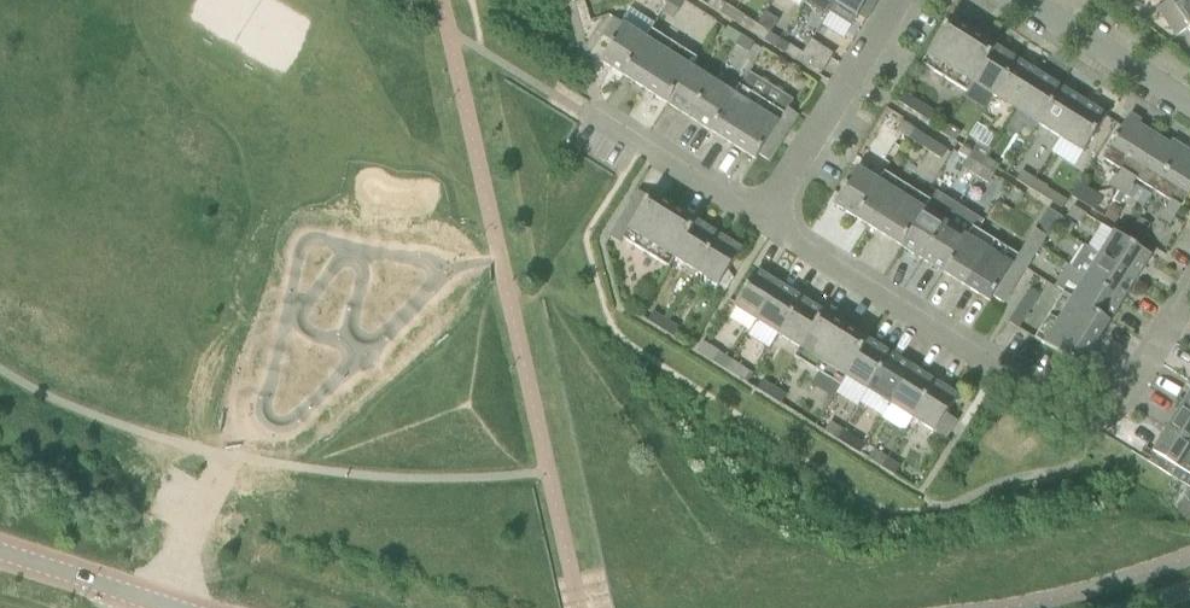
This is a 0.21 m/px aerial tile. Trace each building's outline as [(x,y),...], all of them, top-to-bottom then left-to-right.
[(683,0),(670,0),(668,3),(680,11),(686,2),(683,0)] [(726,5),(718,0),(712,0),(708,6),(731,20),(736,11),(726,5)] [(864,7),(869,0),(838,0),(836,2),(830,12),(852,27),(864,7)] [(1177,37),(1189,28),(1189,0),(1172,0),(1158,10),(1177,37)] [(740,26),(753,34),(758,25),(736,11),(731,20),(740,26)] [(614,18),(614,20),(603,36),(614,42),(624,25),(614,18)] [(951,18),(923,64),(937,73),(966,27),(951,18)] [(602,62),(624,76),(647,39),(646,38),(624,25),(614,42),(602,62)] [(758,25),(753,34),(765,41),(776,48),(781,39),(758,25)] [(937,73),(952,83),(981,37),(966,27),(937,73)] [(724,37),(736,44),(742,35),(729,28),(724,37)] [(624,76),(639,86),(668,40),(651,30),(646,38),(647,39),(624,76)] [(742,35),(736,44),(749,53),(755,44),(742,35)] [(996,46),(981,37),(952,83),(969,93),(975,85),(973,83),(996,46)] [(785,54),(799,63),(805,53),(803,53),(791,45),(781,39),(776,48),(785,54)] [(683,50),(668,40),(639,86),(655,95),(683,50)] [(805,53),(799,63),(821,77),(835,54),(812,40),(803,53),(805,53)] [(995,97),(1018,60),(996,46),(973,83),(975,85),(995,97)] [(655,95),(670,105),(693,69),(692,68),(697,59),(683,50),(655,95)] [(995,97),(996,98),(985,116),(997,123),(991,132),(1000,137),(1017,111),(1040,74),(1018,60),(995,97)] [(693,69),(670,105),(691,118),(714,82),(693,69)] [(1017,111),(1040,125),(1062,88),(1040,74),(1017,111)] [(714,82),(691,118),(707,129),(730,93),(714,82)] [(724,139),(753,94),(739,86),(733,95),(730,93),(707,129),(724,139)] [(1085,102),(1062,88),(1040,125),(1061,138),(1062,139),(1085,102)] [(898,102),(909,108),(915,99),(904,93),(898,102)] [(740,150),(770,104),(753,94),(724,139),(740,150)] [(915,99),(909,108),(914,111),(920,115),(925,106),(919,102),(915,99)] [(1075,167),(1107,116),(1085,102),(1062,139),(1061,138),(1052,153),(1075,167)] [(770,162),(799,116),(789,110),(786,114),(770,104),(740,150),(757,160),(760,156),(770,162)] [(936,113),(925,106),(920,115),(931,122),(936,113)] [(894,130),(899,121),(887,114),(882,124),(894,130)] [(1109,185),(1119,191),(1155,135),(1140,125),(1142,121),(1131,115),(1104,158),(1122,170),(1117,177),(1115,175),(1109,185)] [(908,138),(914,129),(902,122),(897,131),(908,138)] [(962,134),(948,125),(943,134),(956,143),(962,134)] [(908,138),(919,145),(925,136),(914,129),(908,138)] [(1133,186),(1137,179),(1156,191),(1183,147),(1173,141),(1171,144),(1155,135),(1119,191),(1129,197),(1136,188),(1133,186)] [(936,143),(925,136),(919,145),(930,152),(936,143)] [(947,150),(936,143),(930,152),(942,159),(947,150)] [(1171,224),(1189,194),(1189,152),(1183,147),(1156,191),(1171,200),(1160,217),(1171,224)] [(987,159),(976,152),(974,151),(969,159),(981,168),(987,159)] [(963,168),(976,176),(981,168),(969,159),(963,168)] [(999,167),(989,160),(987,159),(981,168),(994,176),(999,167)] [(880,181),(857,168),(835,204),(857,219),(880,182),(880,181)] [(981,168),(976,176),(989,184),(994,176),(981,168)] [(857,219),(873,228),(902,181),(886,171),(880,181),(880,182),(857,219)] [(1029,189),(1035,180),(1022,172),(1016,181),(1029,189)] [(1035,180),(1029,189),(1042,197),(1048,189),(1035,180)] [(917,191),(902,181),(873,228),(888,238),(917,191)] [(932,200),(917,191),(888,238),(903,247),(932,200)] [(1129,197),(1119,191),(1113,202),(1122,208),(1129,197)] [(649,198),(639,192),(611,237),(621,243),(624,239),(634,245),(663,199),(653,193),(649,198)] [(938,192),(933,201),(932,200),(903,247),(925,261),(959,205),(938,192)] [(1105,198),(1095,192),(1087,205),(1096,212),(1105,198)] [(634,245),(654,258),(683,212),(663,199),(634,245)] [(975,227),(974,227),(980,218),(959,205),(925,261),(946,274),(975,227)] [(1113,205),(1106,217),(1115,223),(1123,211),(1113,205)] [(1035,226),(1049,236),(1063,218),(1049,207),(1035,226)] [(1081,225),(1086,216),(1087,214),(1074,207),(1068,217),(1081,225)] [(675,258),(680,261),(703,224),(683,212),(654,258),(669,267),(675,258)] [(1132,232),(1144,239),(1152,225),(1140,218),(1132,232)] [(680,261),(700,274),(723,237),(703,224),(680,261)] [(1138,278),(1152,256),(1114,231),(1113,232),(1103,226),(1089,248),(1138,278)] [(961,283),(990,237),(975,227),(946,274),(961,283)] [(1036,230),(1030,240),(1041,247),(1047,237),(1036,230)] [(720,286),(743,249),(723,237),(700,274),(720,286)] [(976,293),(1005,246),(990,237),(961,283),(976,293)] [(1034,257),(1041,247),(1030,240),(1023,250),(1034,257)] [(1086,276),(1124,300),(1138,278),(1089,248),(1085,245),(1072,268),(1078,271),(1086,276)] [(1005,246),(976,293),(991,302),(994,297),(1005,304),(1034,257),(1023,250),(1020,256),(1005,246)] [(781,285),(758,270),(735,307),(758,321),(781,285)] [(1086,276),(1078,271),(1065,291),(1110,322),(1124,300),(1086,276)] [(780,335),(803,298),(781,285),(758,321),(780,335)] [(1030,291),(1020,308),(1029,313),(1039,296),(1030,291)] [(1055,308),(1101,337),(1110,322),(1065,291),(1064,293),(1055,308)] [(820,309),(803,298),(780,335),(796,346),(820,309)] [(1020,308),(1010,323),(1019,329),(1029,313),(1020,308)] [(1101,337),(1055,308),(1045,324),(1091,352),(1101,337)] [(820,309),(796,346),(801,348),(795,358),(807,366),(836,319),(820,309)] [(648,323),(663,333),(669,322),(654,313),(648,323)] [(836,319),(807,366),(824,376),(853,330),(836,319)] [(669,322),(663,333),(674,340),(681,329),(669,322)] [(1045,324),(1036,339),(1082,368),(1091,352),(1045,324)] [(847,377),(870,340),(853,330),(824,376),(841,387),(847,377)] [(892,354),(870,340),(847,377),(869,391),(892,354)] [(721,353),(714,364),(726,372),(733,361),(721,353)] [(914,368),(892,354),(869,391),(863,401),(885,415),(914,368)] [(733,361),(726,372),(738,379),(748,385),(754,374),(733,361)] [(913,419),(936,382),(914,368),(885,415),(882,419),(904,433),(913,419)] [(766,395),(772,385),(764,380),(758,390),(766,395)] [(913,419),(946,439),(958,421),(947,415),(959,396),(936,382),(913,419)] [(772,385),(766,395),(782,405),(788,395),(772,385)] [(1182,408),(1189,413),(1189,395),(1182,408)] [(1182,408),(1168,430),(1189,444),(1189,413),(1182,408)] [(838,440),(844,430),(832,422),(825,431),(838,440)] [(844,430),(838,440),(851,448),(857,439),(844,430)] [(1154,453),(1165,460),(1159,469),(1183,484),(1171,502),(1180,514),(1189,507),(1189,506),(1189,505),(1189,503),(1189,444),(1168,430),(1154,453)] [(882,468),(888,458),(875,450),(869,460),(882,468)] [(888,458),(882,468),(895,476),(901,466),(888,458)] [(1180,514),(1189,528),(1189,507),(1180,514)]
